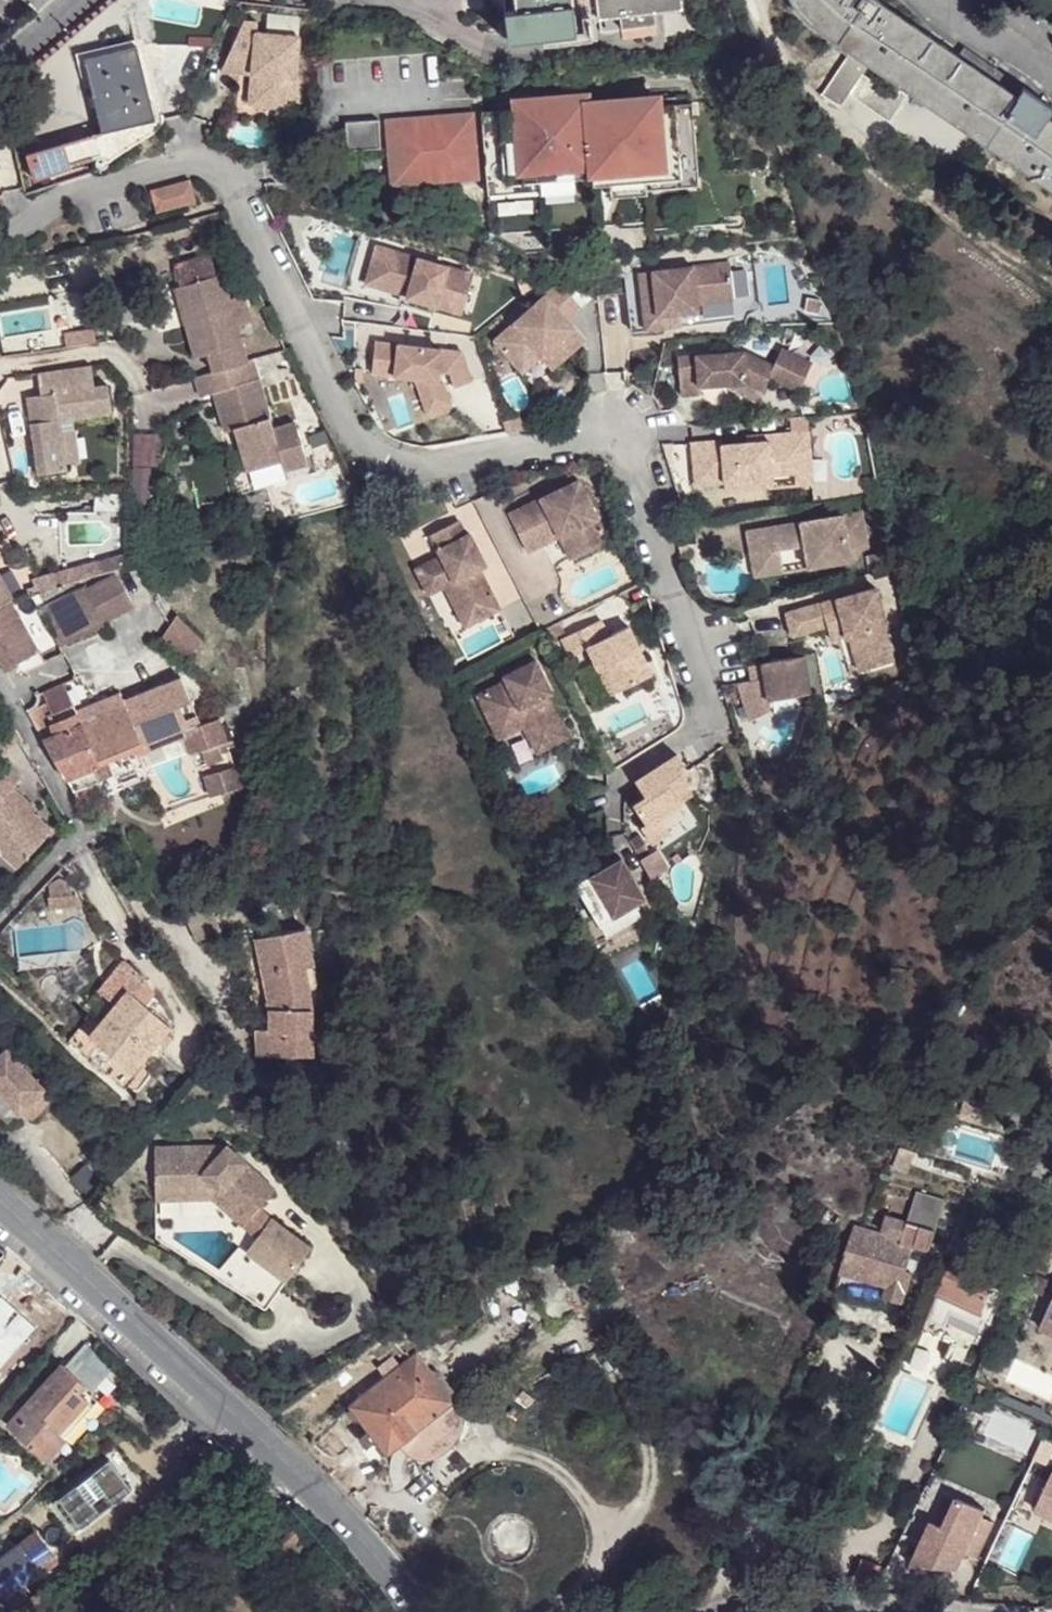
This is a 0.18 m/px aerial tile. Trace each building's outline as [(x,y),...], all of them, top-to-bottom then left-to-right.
[(502,13),(512,13),(510,0),(500,0),(502,13)] [(512,13),(512,14),(569,6),(568,0),(510,0),(512,13)] [(593,12),(616,10),(616,21),(641,19),(640,7),(652,6),(681,3),(680,0),(592,0),(593,12)] [(790,4),(793,8),(796,13),(798,17),(802,21),(806,24),(810,27),(814,31),(852,57),(868,68),(1051,192),(1051,121),(1047,117),(1015,95),(956,55),(875,0),(788,0),(790,4)] [(512,13),(502,13),(504,44),(576,36),(572,6),(569,6),(512,14),(512,13)] [(640,7),(641,19),(652,17),(652,6),(640,7)] [(256,19),(242,18),(221,63),(239,69),(257,71),(256,94),(273,95),(272,102),(291,104),(297,33),(255,30),(256,19)] [(76,59),(82,58),(135,46),(141,44),(139,37),(75,52),(76,59)] [(82,58),(99,130),(151,118),(135,46),(82,58)] [(1015,95),(1022,86),(963,46),(956,55),(1015,95)] [(852,57),(826,96),(841,107),(868,68),(852,57)] [(257,71),(239,69),(236,100),(272,102),(273,95),(256,94),(257,71)] [(1015,95),(1047,117),(1051,109),(1051,106),(1022,86),(1015,95)] [(513,105),(478,107),(483,173),(521,171),(522,175),(574,172),(574,168),(591,166),(591,174),(696,167),(692,100),(656,103),(655,97),(638,99),(638,104),(624,105),(624,100),(585,102),(584,94),(546,97),(547,103),(532,104),(531,96),(513,97),(513,105)] [(471,107),(383,113),(386,180),(476,174),(471,107)] [(376,114),(342,116),(344,145),(378,142),(376,114)] [(107,164),(155,132),(151,118),(99,130),(107,164)] [(31,182),(107,164),(99,130),(24,152),(31,182)] [(696,167),(591,174),(592,190),(697,183),(696,167)] [(521,171),(483,173),(484,188),(522,185),(522,175),(521,171)] [(574,172),(522,175),(522,185),(523,193),(575,190),(574,172)] [(184,180),(145,190),(151,212),(190,202),(184,180)] [(303,231),(293,236),(300,251),(310,246),(303,231)] [(476,271),(377,243),(366,280),(406,292),(409,292),(406,302),(436,310),(439,301),(466,309),(476,271)] [(179,265),(185,284),(208,277),(203,258),(179,265)] [(733,303),(729,266),(639,275),(641,293),(626,294),(630,334),(659,330),(658,325),(679,323),(678,315),(697,313),(697,307),(733,303)] [(205,349),(211,367),(244,357),(234,323),(246,320),(238,293),(225,296),(219,274),(208,277),(185,284),(173,288),(193,353),(205,349)] [(558,283),(491,341),(512,364),(531,348),(539,357),(544,353),(555,366),(583,342),(565,321),(579,309),(558,283)] [(460,354),(374,343),(370,375),(414,381),(427,414),(450,405),(441,382),(436,382),(437,373),(442,373),(448,374),(453,388),(470,382),(460,354)] [(531,348),(512,364),(519,373),(539,357),(531,348)] [(676,358),(678,397),(698,395),(697,387),(744,384),(760,392),(767,379),(796,394),(810,366),(780,351),(771,368),(742,354),(676,358)] [(544,353),(539,357),(550,370),(555,366),(544,353)] [(244,357),(211,367),(193,373),(199,393),(209,390),(219,426),(228,423),(241,466),(278,455),(282,468),(305,461),(292,420),(270,426),(249,356),(244,357)] [(88,365),(34,372),(38,396),(25,398),(35,473),(63,469),(61,461),(58,432),(57,420),(108,414),(104,384),(92,386),(88,365)] [(72,431),(58,432),(61,461),(75,460),(72,431)] [(807,432),(791,434),(796,475),(773,477),(774,490),(798,487),(814,485),(807,432)] [(720,445),(691,448),(696,490),(724,487),(749,484),(750,492),(774,490),(773,477),(796,475),(791,434),(766,437),(766,443),(721,449),(720,445)] [(580,479),(510,512),(528,551),(544,543),(538,530),(554,523),(559,536),(568,532),(580,554),(609,540),(580,479)] [(749,484),(724,487),(726,495),(750,492),(749,484)] [(126,488),(95,490),(97,517),(126,515),(126,488)] [(862,513),(747,532),(750,555),(780,550),(804,546),(808,568),(850,562),(848,550),(867,546),(862,513)] [(454,519),(425,533),(436,554),(438,560),(430,564),(427,558),(410,567),(422,592),(439,585),(449,605),(460,600),(470,619),(494,608),(474,568),(481,565),(465,532),(462,533),(454,519)] [(568,532),(559,536),(570,558),(580,554),(568,532)] [(126,550),(79,563),(83,576),(126,564),(126,550)] [(780,550),(750,555),(754,577),(784,573),(780,550)] [(436,554),(427,558),(430,564),(438,560),(436,554)] [(79,563),(34,576),(38,589),(83,576),(79,563)] [(16,595),(0,567),(0,603),(16,595)] [(135,608),(118,572),(46,605),(63,642),(135,608)] [(877,588),(787,614),(793,637),(828,627),(829,632),(845,628),(847,636),(848,639),(851,638),(858,636),(867,671),(894,663),(884,629),(888,628),(877,588)] [(460,600),(449,605),(458,625),(470,619),(460,600)] [(3,672),(39,653),(11,602),(0,606),(0,667),(3,672)] [(597,621),(558,640),(567,657),(584,648),(607,697),(648,676),(624,627),(605,637),(597,621)] [(832,641),(847,636),(845,628),(829,632),(832,641)] [(858,636),(851,638),(861,673),(867,671),(858,636)] [(799,657),(758,664),(762,686),(764,702),(806,695),(799,657)] [(502,679),(473,693),(488,723),(500,717),(507,731),(519,725),(532,751),(559,738),(551,720),(548,721),(536,696),(543,693),(548,691),(532,658),(500,674),(502,679)] [(758,664),(749,666),(753,687),(762,686),(758,664)] [(60,776),(67,774),(73,787),(96,777),(110,771),(104,758),(137,744),(139,748),(180,731),(188,751),(199,745),(206,760),(221,754),(219,750),(227,746),(226,743),(233,741),(231,735),(227,737),(226,733),(219,714),(187,724),(181,713),(176,715),(163,681),(122,699),(123,703),(78,722),(72,710),(68,701),(70,700),(61,679),(41,688),(47,702),(25,711),(60,776)] [(123,703),(122,699),(118,691),(72,710),(78,722),(123,703)] [(555,718),(543,693),(536,696),(548,721),(551,720),(555,718)] [(500,717),(488,723),(494,737),(507,731),(500,717)] [(703,739),(661,765),(671,781),(658,789),(670,808),(665,811),(676,828),(694,817),(684,801),(706,788),(701,781),(714,773),(707,762),(713,757),(703,739)] [(236,745),(246,779),(259,775),(248,741),(236,745)] [(16,865),(51,827),(33,810),(37,804),(12,782),(21,772),(7,760),(0,768),(0,850),(16,865)] [(208,791),(239,781),(233,762),(202,772),(208,791)] [(653,875),(667,869),(657,848),(643,855),(653,875)] [(0,850),(0,863),(10,872),(16,865),(0,850)] [(621,863),(574,885),(594,928),(612,919),(618,930),(635,921),(630,911),(641,906),(621,863)] [(41,895),(42,907),(70,904),(69,893),(41,895)] [(612,919),(594,928),(599,939),(618,930),(612,919)] [(961,935),(970,933),(967,923),(957,924),(953,930),(961,935)] [(270,1000),(307,993),(302,968),(310,967),(302,928),(253,939),(267,997),(266,1000),(270,1000)] [(93,990),(112,1005),(125,990),(131,995),(145,981),(121,960),(93,990)] [(112,1005),(94,1026),(88,1032),(129,1069),(135,1062),(167,1027),(131,995),(125,990),(112,1005)] [(309,1000),(307,993),(270,1000),(266,1000),(265,1004),(269,1010),(269,1031),(269,1056),(310,1056),(309,1000)] [(88,1032),(94,1026),(89,1022),(73,1042),(121,1085),(139,1065),(135,1062),(129,1069),(88,1032)] [(269,1056),(269,1031),(256,1030),(256,1056),(269,1056)] [(969,1037),(968,1052),(968,1053),(971,1056),(976,1056),(978,1052),(979,1037),(969,1037)] [(38,1119),(53,1103),(2,1055),(0,1057),(0,1101),(18,1118),(21,1114),(27,1108),(38,1119)] [(33,1125),(38,1119),(27,1108),(21,1114),(33,1125)] [(999,1144),(998,1149),(1001,1150),(1003,1142),(960,1130),(958,1136),(960,1137),(962,1133),(999,1144)] [(1001,1150),(998,1149),(994,1163),(957,1152),(960,1137),(958,1136),(953,1154),(996,1167),(1001,1150)] [(239,1226),(271,1190),(223,1147),(150,1150),(152,1188),(196,1187),(196,1200),(209,1199),(239,1226)] [(196,1187),(152,1188),(152,1201),(196,1200),(196,1187)] [(285,1279),(309,1248),(271,1218),(247,1250),(285,1279)] [(906,1223),(900,1242),(912,1245),(910,1248),(928,1253),(934,1233),(906,1223)] [(840,1278),(855,1282),(875,1235),(862,1231),(852,1229),(840,1278)] [(1029,1247),(1034,1235),(1026,1232),(1021,1243),(1029,1247)] [(875,1235),(855,1282),(886,1290),(883,1300),(902,1305),(911,1275),(904,1273),(910,1248),(912,1245),(900,1242),(875,1235)] [(979,1315),(996,1277),(954,1257),(936,1297),(979,1315)] [(834,1298),(846,1302),(855,1282),(840,1278),(834,1298)] [(0,1282),(0,1312),(14,1296),(0,1282)] [(855,1282),(846,1302),(880,1311),(883,1300),(886,1290),(855,1282)] [(1042,1319),(1051,1323),(1051,1296),(1042,1319)] [(977,1325),(979,1315),(936,1297),(933,1312),(953,1321),(956,1316),(977,1325)] [(1036,1331),(1051,1339),(1051,1323),(1042,1319),(1036,1331)] [(416,1354),(396,1371),(409,1387),(430,1370),(416,1354)] [(74,1387),(81,1381),(62,1362),(45,1381),(38,1390),(24,1405),(55,1432),(57,1430),(86,1398),(74,1387)] [(430,1370),(409,1387),(434,1418),(454,1402),(430,1370)] [(386,1458),(400,1447),(434,1418),(409,1387),(396,1371),(347,1411),(386,1458)] [(34,1386),(38,1390),(45,1381),(42,1379),(34,1386)] [(92,1391),(81,1381),(74,1387),(86,1398),(92,1391)] [(434,1418),(400,1447),(408,1453),(419,1458),(431,1458),(443,1455),(452,1447),(459,1437),(461,1425),(460,1413),(454,1402),(434,1418)] [(62,1438),(57,1430),(55,1432),(24,1405),(8,1423),(45,1458),(62,1438)] [(130,1486),(108,1459),(51,1503),(73,1531),(130,1486)] [(1032,1513),(1051,1522),(1051,1476),(1050,1475),(1032,1513)] [(982,1506),(955,1494),(942,1524),(929,1519),(910,1563),(956,1567),(963,1550),(975,1556),(991,1519),(979,1514),(982,1506)] [(288,1558),(309,1543),(289,1518),(269,1533),(288,1558)] [(18,1546),(41,1576),(55,1566),(32,1535),(18,1546)] [(41,1576),(18,1546),(0,1560),(0,1594),(6,1602),(16,1595),(19,1592),(41,1576)] [(19,1592),(16,1595),(24,1605),(27,1603),(19,1592)] [(40,1593),(27,1603),(24,1605),(15,1611),(14,1611),(34,1611),(33,1610),(46,1604),(40,1593)] [(15,1611),(24,1605),(16,1595),(6,1602),(15,1611)]
